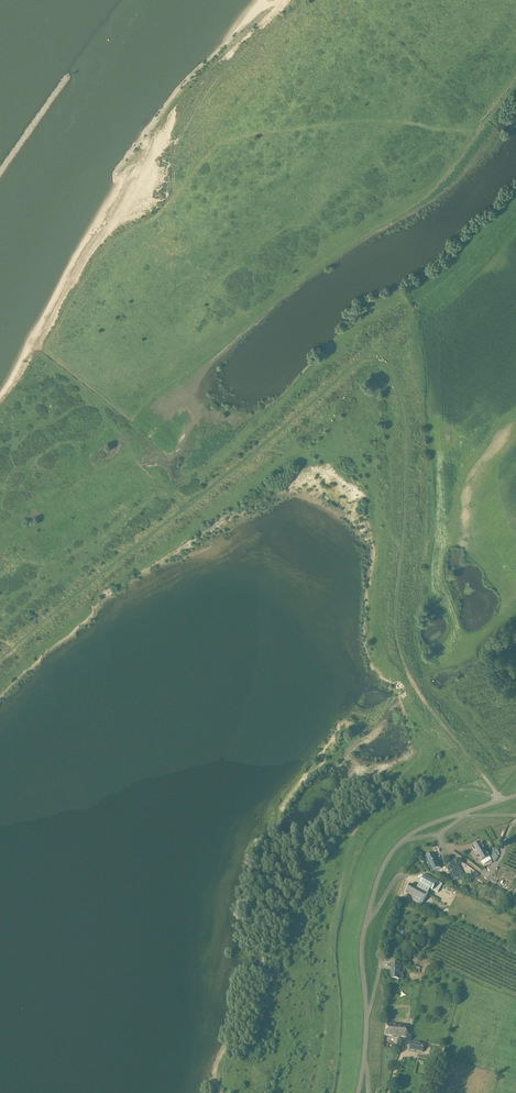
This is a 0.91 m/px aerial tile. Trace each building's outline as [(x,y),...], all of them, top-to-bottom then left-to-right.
[(489,857),(481,842),(473,847),(481,862),(489,857)] [(495,862),(499,858),(494,850),(489,853),(495,862)] [(441,868),(434,853),(425,857),(432,872),(441,868)] [(464,875),(456,861),(446,866),(454,881),(463,876),(466,880),(469,878),(467,874),(464,875)] [(438,881),(426,874),(420,883),(433,891),(433,890),(438,893),(443,884),(438,881)] [(428,894),(411,884),(406,892),(413,896),(411,898),(422,904),(428,894)] [(400,974),(400,970),(401,962),(392,962),(391,979),(399,979),(399,974),(400,974)] [(407,1025),(387,1023),(386,1035),(406,1037),(407,1025)] [(425,1044),(411,1041),(409,1050),(423,1053),(425,1044)]
